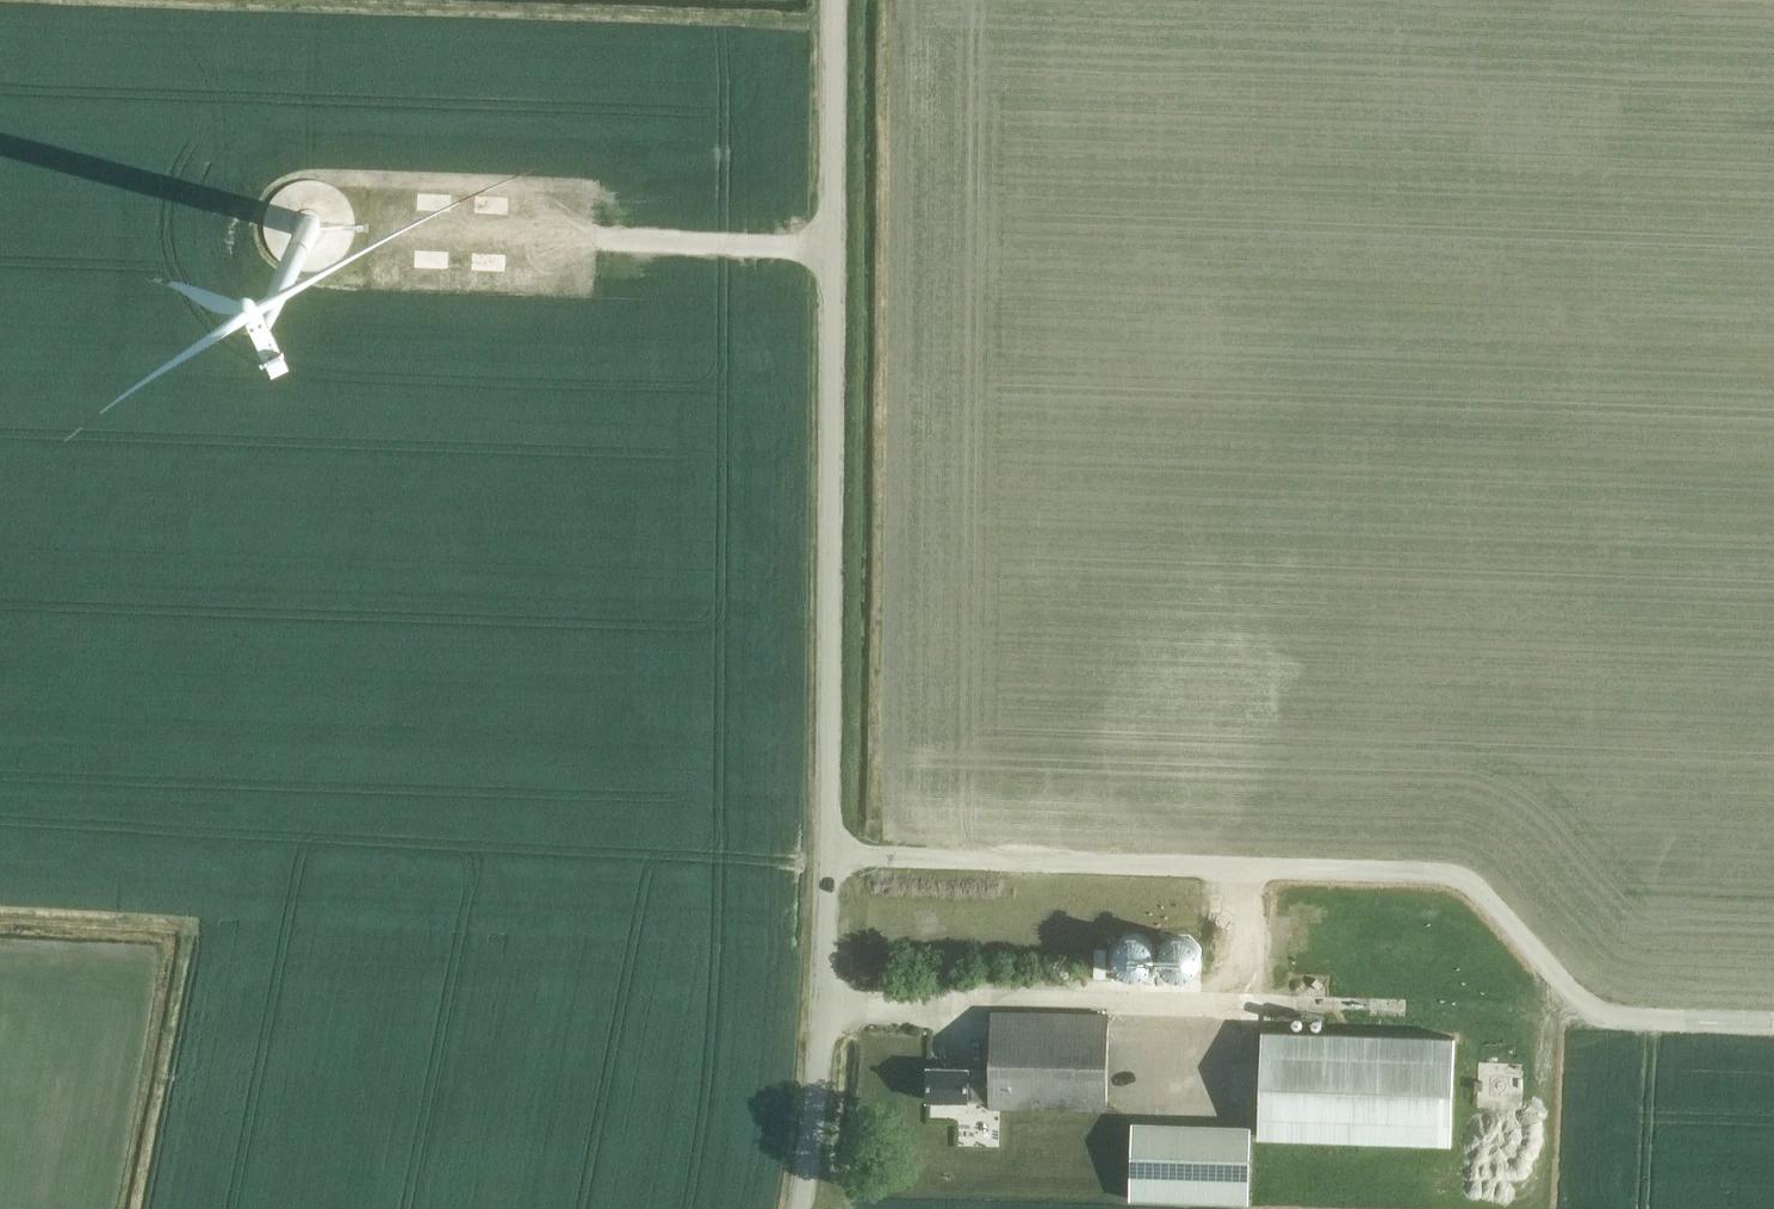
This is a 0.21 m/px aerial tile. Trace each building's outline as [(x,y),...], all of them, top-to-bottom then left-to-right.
[(298,224),(298,226),(298,227),(299,229),(299,230),(300,231),(301,232),(302,234),(303,235),(304,235),(305,236),(307,237),(308,237),(310,237),(311,237),(313,237),(314,236),(315,236),(317,235),(318,234),(319,233),(320,232),(321,231),(321,229),(322,228),(322,226),(322,225),(322,223),(321,222),(321,221),(320,219),(319,218),(318,217),(317,216),(316,215),(315,214),(313,214),(312,214),(310,213),(309,213),(307,214),(306,214),(305,215),(303,215),(302,216),(301,217),(300,219),(299,220),(299,221),(298,223),(298,224)] [(1098,947),(1097,971),(1205,974),(1206,932),(1113,930),(1112,947),(1098,947)] [(990,1106),(1108,1108),(1109,1013),(991,1011),(990,1066),(930,1065),(929,1099),(990,1100),(990,1106)] [(1463,1035),(1269,1029),(1265,1136),(1458,1143),(1463,1035)] [(1252,1128),(1133,1125),(1131,1196),(1249,1200),(1252,1128)]
